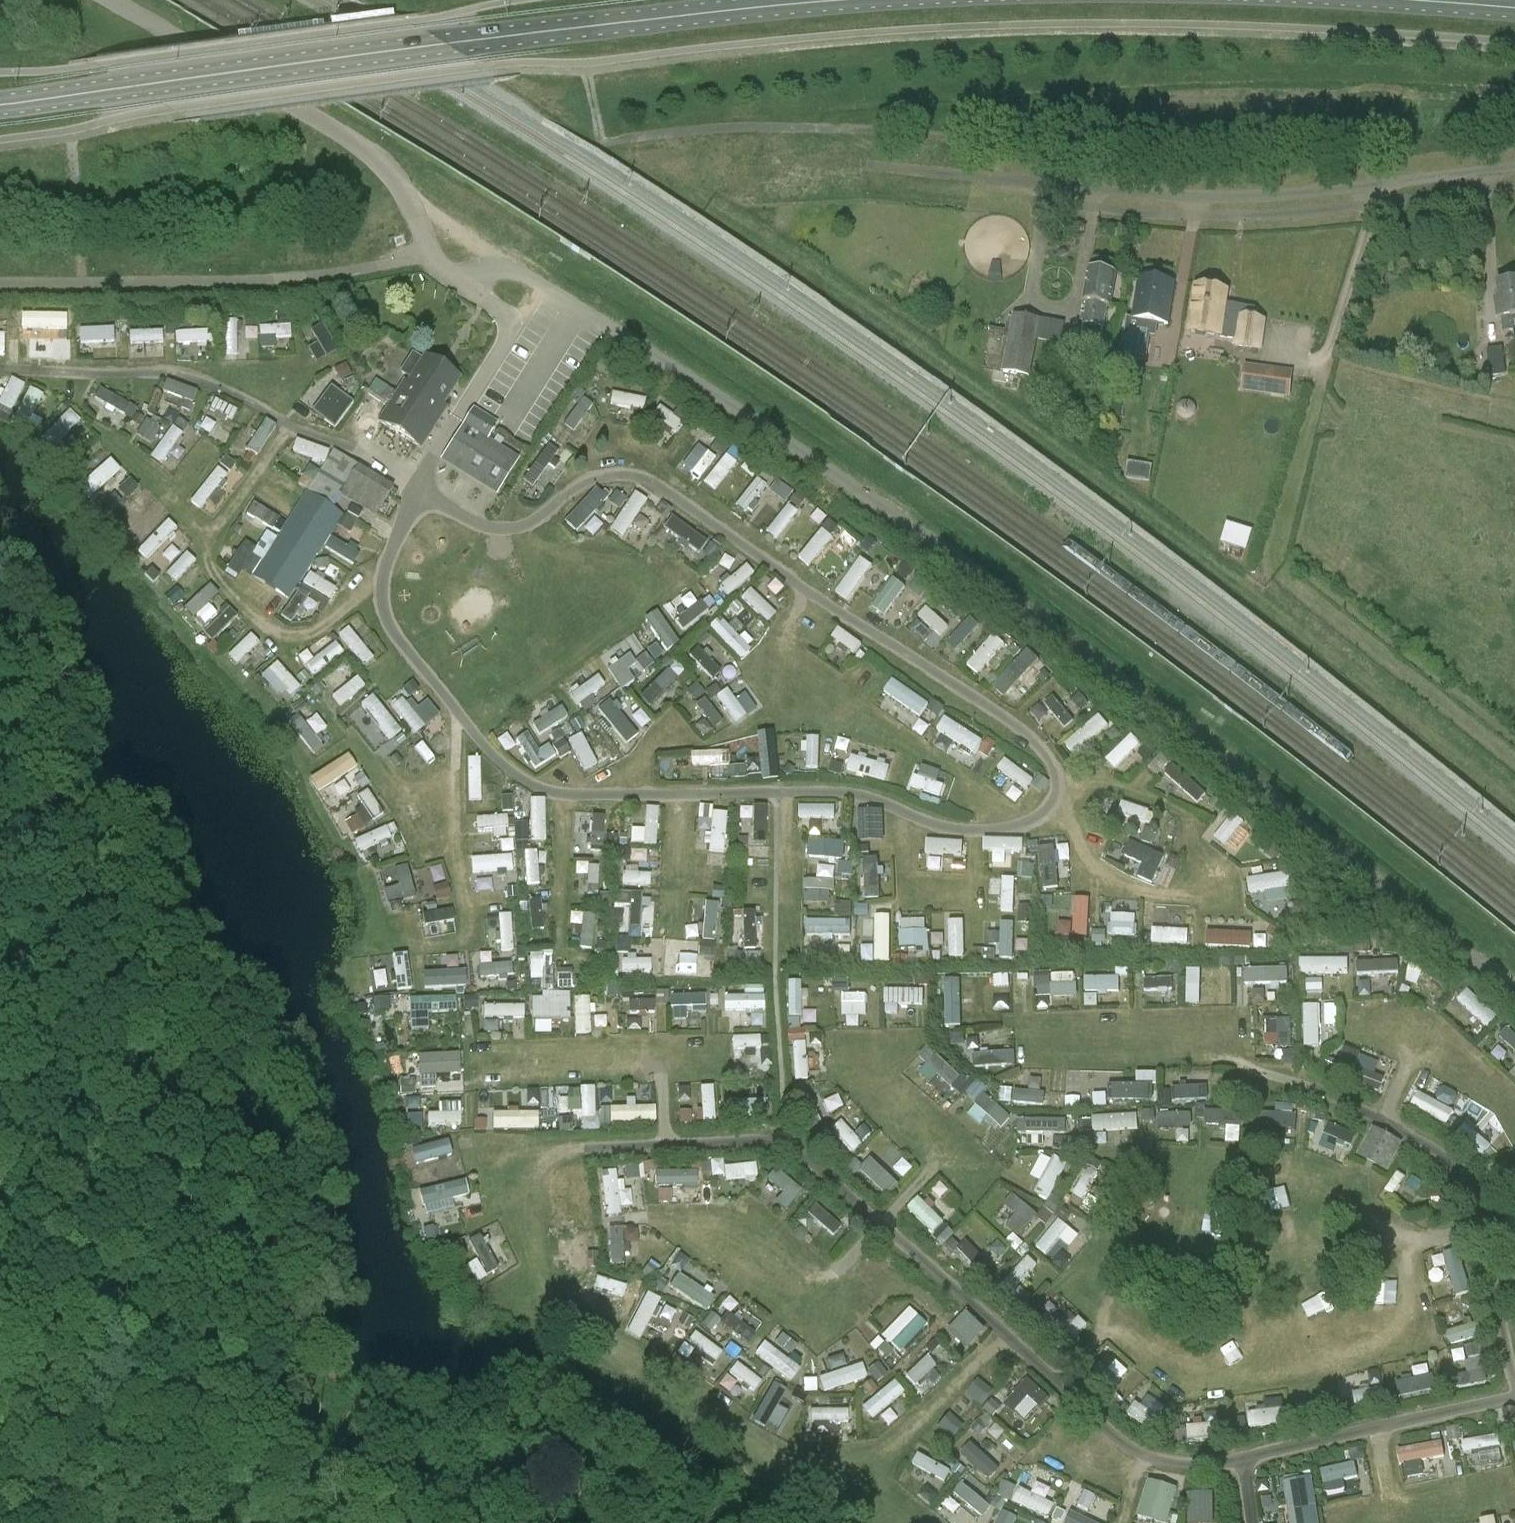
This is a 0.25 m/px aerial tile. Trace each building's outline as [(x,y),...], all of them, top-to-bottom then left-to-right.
[(1086,303),(1082,324),(1083,325),(1081,340),(1100,343),(1107,307),(1111,308),(1116,276),(1088,270),(1083,303),(1086,303)] [(1174,284),(1136,278),(1130,320),(1127,319),(1121,359),(1146,363),(1150,337),(1156,338),(1158,324),(1168,326),(1174,284)] [(1495,302),(1498,320),(1501,320),(1503,333),(1514,332),(1514,335),(1514,283),(1497,285),(1499,302),(1495,302)] [(1196,288),(1189,333),(1220,337),(1220,339),(1233,341),(1232,348),(1262,352),(1267,320),(1255,319),(1256,310),(1225,303),(1226,292),(1196,288)] [(991,331),(983,370),(1002,374),(1002,373),(1030,378),(1038,338),(1049,340),(1052,322),(1041,320),(1041,321),(1013,316),(1013,319),(1010,319),(1008,329),(1007,329),(1006,333),(989,329),(989,331),(991,331)] [(226,320),(227,357),(239,357),(238,319),(226,320)] [(323,323),(312,329),(320,343),(309,349),(317,362),(338,350),(323,323)] [(292,336),(292,325),(260,326),(261,338),(292,336)] [(81,328),(81,350),(102,350),(102,342),(115,342),(115,328),(81,328)] [(211,342),(210,329),(176,331),(177,344),(211,342)] [(129,331),(130,344),(164,342),(163,330),(129,331)] [(56,332),(22,333),(22,343),(56,342),(56,332)] [(1502,349),(1487,351),(1490,378),(1506,376),(1502,349)] [(420,449),(446,407),(443,405),(460,378),(426,356),(423,361),(412,354),(400,374),(410,381),(408,383),(405,381),(397,394),(388,389),(389,388),(376,380),(369,390),(391,404),(379,423),(420,449)] [(1293,372),(1245,365),(1241,392),(1290,398),(1293,372)] [(1047,391),(1041,376),(1030,380),(1037,396),(1047,391)] [(10,415),(26,385),(11,377),(0,399),(0,410),(10,415)] [(167,380),(161,396),(192,406),(198,390),(167,380)] [(100,386),(94,397),(133,418),(139,408),(100,386)] [(331,386),(313,412),(336,427),(354,401),(331,386)] [(28,387),(15,421),(33,428),(47,394),(28,387)] [(580,431),(593,400),(575,392),(561,423),(580,431)] [(645,409),(646,396),(612,392),(611,406),(645,409)] [(230,422),(237,410),(216,398),(209,410),(230,422)] [(659,406),(653,414),(672,429),(678,420),(659,406)] [(51,453),(82,420),(70,409),(39,442),(51,453)] [(163,420),(186,432),(191,422),(168,410),(163,420)] [(473,412),(465,424),(488,438),(493,431),(496,426),(473,412)] [(147,417),(137,432),(152,443),(163,429),(147,417)] [(258,454),(277,426),(266,419),(247,447),(258,454)] [(177,444),(183,433),(170,426),(151,458),(162,464),(168,454),(179,461),(186,450),(177,444)] [(444,457),(498,491),(515,462),(462,429),(444,457)] [(296,439),(292,453),(325,463),(329,449),(296,439)] [(698,443),(682,465),(700,478),(716,457),(698,443)] [(551,444),(522,478),(531,486),(560,452),(551,444)] [(290,601),(296,591),(298,592),(282,617),(291,623),(296,616),(300,619),(305,611),(301,609),(312,593),(300,585),(314,564),(312,563),(317,556),(318,557),(343,516),(333,509),(341,497),(375,518),(390,495),(395,498),(398,494),(393,491),(394,488),(359,466),(358,467),(334,451),(307,493),(306,492),(285,524),(279,520),(280,520),(254,503),(246,515),(255,521),(253,524),(261,529),(263,525),(273,531),(274,530),(281,535),(278,540),(276,539),(274,543),(264,537),(256,549),(245,542),(238,554),(234,551),(231,556),(234,558),(227,570),(228,571),(225,575),(235,581),(242,571),(290,601)] [(714,490),(736,462),(726,454),(704,482),(714,490)] [(226,497),(216,488),(236,465),(228,457),(189,500),(208,517),(226,497)] [(81,486),(92,499),(123,472),(111,459),(81,486)] [(1141,481),(1148,482),(1150,472),(1143,470),(1141,481)] [(769,491),(785,502),(794,491),(778,479),(769,491)] [(595,488),(564,522),(576,532),(607,498),(595,488)] [(634,491),(610,529),(623,537),(647,499),(634,491)] [(787,503),(765,531),(776,540),(798,511),(787,503)] [(150,561),(176,526),(166,518),(139,554),(150,561)] [(670,518),(664,531),(703,549),(709,537),(670,518)] [(1248,549),(1254,530),(1227,522),(1221,541),(1248,549)] [(810,567),(833,538),(821,528),(798,557),(810,567)] [(666,551),(672,542),(661,533),(654,542),(666,551)] [(354,566),(361,554),(332,536),(325,548),(354,566)] [(712,541),(702,550),(710,559),(721,550),(712,541)] [(169,565),(180,554),(172,547),(161,558),(169,565)] [(167,574),(176,582),(197,561),(187,552),(167,574)] [(724,578),(736,563),(727,556),(716,571),(724,578)] [(835,591),(848,601),(874,566),(861,556),(835,591)] [(747,564),(721,585),(729,595),(755,574),(747,564)] [(307,575),(303,585),(331,596),(335,587),(307,575)] [(870,605),(884,616),(907,587),(892,576),(870,605)] [(209,604),(219,592),(209,583),(186,608),(204,625),(217,611),(209,604)] [(751,588),(742,597),(767,623),(776,614),(751,588)] [(683,629),(707,612),(692,592),(681,600),(689,610),(676,619),(683,629)] [(930,647),(950,627),(930,607),(910,627),(930,647)] [(212,641),(239,616),(231,608),(205,633),(212,641)] [(710,626),(740,657),(751,646),(721,616),(710,626)] [(970,617),(946,642),(956,651),(979,626),(970,617)] [(358,620),(350,626),(361,641),(368,635),(358,620)] [(348,627),(339,634),(365,666),(374,658),(364,646),(348,627)] [(854,653),(861,644),(839,627),(832,636),(854,653)] [(651,654),(673,639),(667,629),(644,645),(651,654)] [(228,655),(237,665),(260,642),(251,633),(228,655)] [(993,634),(966,664),(978,675),(1005,644),(993,634)] [(635,659),(644,652),(631,636),(623,643),(635,659)] [(314,675),(344,653),(335,641),(306,663),(314,675)] [(627,667),(634,664),(623,643),(602,653),(610,668),(620,689),(635,681),(627,667)] [(700,647),(689,657),(713,682),(724,672),(700,647)] [(646,653),(637,660),(646,671),(655,664),(646,653)] [(1018,700),(1031,687),(1021,677),(1029,668),(1019,659),(998,682),(1018,700)] [(279,661),(269,670),(290,696),(300,687),(279,661)] [(343,661),(324,678),(340,696),(360,679),(343,661)] [(640,698),(650,707),(682,672),(672,663),(640,698)] [(599,675),(591,680),(583,669),(572,677),(580,688),(570,694),(577,705),(606,685),(599,675)] [(883,691),(919,717),(929,704),(892,678),(883,691)] [(687,688),(694,702),(705,695),(698,682),(687,688)] [(402,695),(420,707),(427,697),(409,684),(402,695)] [(757,709),(745,692),(735,699),(727,688),(716,696),(737,724),(757,709)] [(386,757),(408,736),(371,695),(348,716),(386,757)] [(440,715),(428,700),(418,708),(407,695),(394,706),(416,734),(440,715)] [(1065,727),(1075,719),(1053,695),(1044,703),(1065,727)] [(628,744),(640,733),(609,700),(597,711),(628,744)] [(932,700),(923,716),(934,722),(943,706),(932,700)] [(561,705),(533,723),(540,735),(568,717),(561,705)] [(315,754),(326,746),(303,717),(292,726),(315,754)] [(932,743),(969,766),(985,741),(948,718),(932,743)] [(1064,742),(1072,754),(1108,730),(1099,718),(1064,742)] [(551,744),(537,750),(529,731),(519,736),(532,768),(557,758),(551,744)] [(760,732),(761,779),(777,778),(775,732),(760,732)] [(820,769),(821,737),(806,736),(805,768),(820,769)] [(978,749),(987,757),(997,745),(989,737),(978,749)] [(1131,738),(1107,760),(1115,769),(1139,747),(1131,738)] [(560,759),(571,754),(564,740),(553,744),(560,759)] [(728,780),(727,751),(691,753),(691,765),(710,765),(710,780),(728,780)] [(852,753),(847,770),(886,781),(891,765),(852,753)] [(349,754),(310,779),(318,792),(358,766),(349,754)] [(1005,759),(998,769),(1027,789),(1034,778),(1005,759)] [(728,765),(728,778),(745,778),(745,765),(728,765)] [(913,776),(910,788),(941,795),(944,783),(913,776)] [(489,798),(490,811),(513,810),(512,795),(501,796),(500,780),(476,781),(477,798),(489,798)] [(361,795),(375,819),(383,813),(369,790),(361,795)] [(1106,796),(1100,813),(1146,829),(1152,812),(1106,796)] [(351,834),(374,822),(361,798),(333,813),(339,825),(344,822),(351,834)] [(529,799),(531,840),(547,840),(545,798),(529,799)] [(800,819),(836,818),(835,804),(799,806),(800,819)] [(726,853),(727,811),(712,811),(712,805),(700,805),(699,817),(711,817),(710,852),(726,853)] [(754,805),(754,842),(767,842),(767,805),(754,805)] [(657,846),(659,807),(646,806),(645,828),(632,828),(631,845),(657,846)] [(859,812),(860,840),(882,840),(881,812),(859,812)] [(579,815),(579,833),(590,833),(590,848),(605,848),(605,815),(579,815)] [(507,838),(506,816),(477,817),(478,832),(492,832),(493,839),(507,838)] [(1217,817),(1208,839),(1238,851),(1247,829),(1217,817)] [(529,840),(528,823),(507,824),(508,840),(529,840)] [(359,852),(392,838),(387,827),(354,840),(359,852)] [(984,837),(984,851),(993,851),(993,864),(1005,864),(1005,851),(1024,851),(1024,838),(984,837)] [(809,858),(845,859),(845,839),(809,839),(809,858)] [(926,839),(926,854),(963,855),(963,840),(926,839)] [(1142,861),(1138,878),(1157,882),(1164,853),(1126,843),(1123,856),(1142,861)] [(1056,846),(1040,847),(1041,888),(1058,888),(1056,846)] [(538,885),(537,851),(524,852),(526,885),(538,885)] [(495,854),(496,873),(486,873),(486,886),(513,885),(512,854),(495,854)] [(710,866),(725,865),(725,854),(710,855),(710,866)] [(863,858),(865,899),(879,898),(877,857),(863,858)] [(643,871),(642,862),(621,863),(622,885),(656,884),(655,871),(643,871)] [(444,864),(430,867),(436,899),(450,896),(444,864)] [(589,895),(600,895),(599,864),(576,865),(577,875),(589,875),(589,895)] [(385,889),(387,902),(415,897),(409,865),(395,867),(399,886),(385,889)] [(1267,902),(1288,900),(1287,887),(1293,886),(1292,873),(1248,877),(1249,893),(1266,891),(1267,902)] [(1014,911),(1015,877),(1002,876),(1001,911),(1014,911)] [(805,903),(833,901),(832,878),(804,879),(805,903)] [(626,937),(641,938),(641,892),(615,891),(614,925),(626,925),(626,937)] [(1073,934),(1088,934),(1089,897),(1074,897),(1073,934)] [(546,930),(543,899),(529,901),(532,931),(546,930)] [(703,939),(717,939),(718,903),(704,902),(703,939)] [(446,934),(444,921),(455,919),(453,908),(425,913),(429,937),(446,934)] [(761,910),(743,911),(745,949),(763,948),(761,910)] [(571,924),(582,925),(581,949),(593,949),(595,913),(572,912),(571,924)] [(1109,935),(1136,936),(1136,914),(1110,913),(1109,935)] [(499,914),(501,951),(514,950),(512,914),(499,914)] [(1185,927),(1186,915),(1169,915),(1169,926),(1185,927)] [(497,916),(485,918),(487,931),(499,929),(497,916)] [(892,947),(890,916),(877,916),(879,948),(892,947)] [(900,950),(929,950),(929,918),(900,918),(900,950)] [(964,919),(949,920),(950,956),(966,956),(964,919)] [(806,935),(852,935),(852,921),(806,920),(806,935)] [(1073,935),(1073,922),(1059,921),(1059,935),(1073,935)] [(1014,959),(1015,922),(1001,922),(1000,959),(1014,959)] [(580,946),(581,926),(572,925),(572,946),(580,946)] [(1153,927),(1152,942),(1188,944),(1189,929),(1153,927)] [(1207,932),(1207,947),(1253,947),(1253,932),(1207,932)] [(702,939),(699,957),(713,959),(716,941),(702,939)] [(554,988),(552,952),(530,953),(531,979),(542,978),(543,988),(554,988)] [(394,955),(397,991),(412,989),(409,953),(394,955)] [(513,962),(492,963),(491,954),(479,955),(480,977),(514,976),(513,962)] [(378,970),(388,969),(389,988),(395,988),(393,957),(378,958),(378,970)] [(623,971),(652,972),(652,957),(623,957),(623,971)] [(1348,974),(1348,959),(1302,958),(1301,973),(1348,974)] [(706,973),(706,961),(679,960),(678,972),(706,973)] [(1357,961),(1357,974),(1398,973),(1398,960),(1357,961)] [(1287,968),(1244,969),(1245,984),(1287,983),(1287,968)] [(424,989),(467,987),(466,970),(423,972),(424,989)] [(375,971),(376,989),(387,988),(386,971),(375,971)] [(1077,996),(1076,973),(1051,974),(1052,997),(1077,996)] [(1187,974),(1187,987),(1221,987),(1221,975),(1187,974)] [(1161,1005),(1172,1004),(1170,976),(1144,977),(1145,989),(1159,988),(1161,1005)] [(1085,977),(1085,992),(1120,992),(1120,977),(1085,977)] [(850,992),(850,979),(834,979),(834,992),(850,992)] [(1323,990),(1322,979),(1307,980),(1308,991),(1323,990)] [(788,980),(788,1016),(801,1016),(801,997),(803,997),(803,981),(788,980)] [(974,994),(974,984),(943,985),(943,995),(974,994)] [(763,986),(745,986),(746,995),(724,995),(725,1012),(755,1011),(756,1026),(765,1026),(763,986)] [(885,988),(885,1003),(924,1004),(924,989),(885,988)] [(1469,988),(1458,998),(1486,1028),(1497,1017),(1469,988)] [(707,1010),(707,993),(672,994),(673,1019),(687,1019),(686,1010),(707,1010)] [(865,993),(842,993),(842,1014),(848,1015),(848,1026),(865,1027),(865,993)] [(570,994),(532,994),(532,1020),(570,1021),(570,994)] [(457,1012),(456,997),(409,999),(410,1029),(429,1028),(429,1013),(457,1012)] [(575,997),(576,1034),(592,1034),(591,997),(575,997)] [(1044,1007),(1065,1006),(1064,997),(1044,998),(1044,1007)] [(374,998),(374,1013),(389,1013),(389,998),(374,998)] [(629,999),(628,1011),(655,1012),(655,1000),(629,999)] [(359,1014),(373,1013),(372,1001),(358,1002),(359,1014)] [(484,1017),(525,1019),(525,1005),(484,1003),(484,1017)] [(1305,1004),(1304,1046),(1321,1047),(1322,1004),(1305,1004)] [(1324,1026),(1338,1026),(1338,1004),(1325,1004),(1324,1026)] [(629,1030),(650,1029),(650,1013),(628,1014),(629,1030)] [(1293,1047),(1292,1018),(1266,1019),(1267,1033),(1278,1032),(1279,1047),(1293,1047)] [(1499,1034),(1514,1051),(1514,1032),(1508,1025),(1499,1034)] [(805,1039),(803,1028),(789,1030),(791,1042),(805,1039)] [(734,1049),(760,1048),(760,1036),(733,1037),(734,1049)] [(988,1068),(987,1040),(973,1041),(974,1069),(988,1068)] [(795,1081),(809,1080),(806,1042),(792,1043),(795,1081)] [(1003,1128),(1012,1116),(984,1095),(986,1091),(926,1046),(919,1056),(928,1062),(919,1074),(944,1092),(950,1084),(976,1103),(967,1114),(981,1124),(987,1116),(1003,1128)] [(1348,1046),(1334,1070),(1376,1095),(1386,1079),(1372,1071),(1377,1063),(1348,1046)] [(419,1076),(462,1075),(461,1052),(418,1054),(419,1076)] [(1170,1100),(1208,1099),(1208,1086),(1169,1087),(1170,1100)] [(569,1105),(582,1104),(583,1123),(610,1121),(609,1107),(597,1108),(596,1087),(568,1088),(569,1105)] [(1116,1102),(1158,1100),(1158,1087),(1116,1089),(1116,1102)] [(539,1090),(507,1090),(507,1105),(539,1104),(539,1090)] [(1000,1090),(1000,1102),(1046,1103),(1046,1090),(1000,1090)] [(1418,1091),(1410,1105),(1447,1125),(1454,1111),(1418,1091)] [(656,1107),(635,1106),(635,1103),(611,1103),(611,1121),(656,1122),(656,1107)] [(1252,1105),(1253,1134),(1294,1132),(1293,1104),(1252,1105)] [(701,1122),(701,1106),(679,1105),(679,1122),(701,1122)] [(1226,1142),(1241,1143),(1242,1112),(1205,1110),(1204,1125),(1227,1126),(1226,1142)] [(1158,1112),(1158,1127),(1192,1126),(1192,1111),(1158,1112)] [(462,1124),(461,1112),(428,1114),(429,1125),(462,1124)] [(494,1112),(493,1128),(538,1128),(538,1113),(494,1112)] [(1079,1117),(1079,1132),(1138,1129),(1137,1114),(1079,1117)] [(1067,1133),(1067,1119),(1019,1118),(1019,1131),(1027,1131),(1027,1145),(1044,1146),(1044,1133),(1067,1133)] [(1351,1150),(1356,1136),(1314,1118),(1308,1132),(1351,1150)] [(827,1133),(852,1156),(863,1143),(838,1120),(827,1133)] [(1460,1134),(1482,1153),(1489,1145),(1467,1126),(1460,1134)] [(1359,1153),(1387,1168),(1399,1146),(1371,1131),(1359,1153)] [(1071,1149),(1072,1136),(1056,1135),(1055,1147),(1071,1149)] [(408,1167),(453,1155),(449,1140),(404,1151),(408,1167)] [(1030,1177),(1040,1182),(1034,1192),(1049,1200),(1068,1164),(1043,1152),(1030,1177)] [(858,1170),(861,1172),(860,1173),(887,1198),(900,1184),(871,1157),(858,1170)] [(643,1163),(625,1166),(628,1180),(646,1177),(643,1163)] [(743,1178),(757,1177),(756,1164),(724,1166),(726,1193),(744,1192),(743,1178)] [(1072,1193),(1084,1199),(1098,1173),(1086,1167),(1072,1193)] [(776,1168),(759,1188),(785,1211),(803,1191),(776,1168)] [(617,1170),(601,1171),(606,1213),(631,1210),(628,1180),(618,1181),(617,1170)] [(657,1187),(699,1186),(698,1170),(656,1171),(657,1187)] [(419,1194),(429,1218),(455,1208),(453,1201),(471,1194),(464,1176),(419,1194)] [(996,1216),(1018,1237),(1038,1216),(1016,1195),(996,1216)] [(1050,1224),(1060,1200),(1049,1195),(1039,1219),(1050,1224)] [(935,1234),(946,1222),(918,1197),(907,1209),(935,1234)] [(807,1213),(833,1236),(842,1227),(816,1203),(807,1213)] [(1061,1239),(1070,1247),(1080,1236),(1061,1218),(1036,1246),(1046,1255),(1061,1239)] [(609,1228),(610,1263),(624,1263),(623,1227),(609,1228)] [(624,1228),(625,1243),(638,1242),(638,1227),(624,1228)] [(476,1282),(499,1269),(480,1233),(469,1239),(480,1260),(467,1267),(476,1282)] [(465,1265),(477,1260),(469,1240),(457,1245),(465,1265)] [(585,1268),(586,1241),(573,1240),(572,1268),(585,1268)] [(957,1251),(978,1273),(989,1262),(967,1241),(957,1251)] [(586,1242),(587,1267),(597,1267),(596,1242),(586,1242)] [(1455,1249),(1439,1255),(1455,1299),(1471,1293),(1455,1249)] [(679,1255),(656,1286),(665,1292),(688,1261),(679,1255)] [(1021,1305),(1030,1292),(1020,1285),(1037,1262),(1028,1256),(1002,1291),(1021,1305)] [(680,1275),(672,1285),(701,1311),(709,1301),(680,1275)] [(598,1277),(595,1288),(623,1296),(626,1285),(598,1277)] [(641,1340),(661,1299),(647,1292),(627,1333),(641,1340)] [(910,1307),(897,1320),(898,1320),(882,1335),(899,1353),(928,1326),(910,1307)] [(729,1311),(721,1319),(713,1312),(704,1322),(738,1354),(755,1335),(729,1311)] [(1068,1341),(1088,1328),(1082,1318),(1062,1332),(1068,1341)] [(954,1332),(963,1341),(972,1332),(963,1323),(954,1332)] [(1448,1330),(1449,1342),(1481,1338),(1480,1326),(1448,1330)] [(694,1332),(677,1357),(720,1385),(736,1360),(694,1332)] [(794,1379),(802,1366),(764,1344),(756,1357),(794,1379)] [(1130,1376),(1114,1347),(1091,1360),(1106,1388),(1130,1376)] [(843,1354),(827,1360),(831,1371),(847,1366),(843,1354)] [(927,1355),(905,1376),(914,1387),(937,1365),(927,1355)] [(736,1364),(730,1375),(755,1388),(761,1377),(736,1364)] [(820,1376),(824,1391),(867,1379),(863,1364),(820,1376)] [(1414,1378),(1396,1380),(1398,1395),(1434,1390),(1431,1364),(1412,1367),(1414,1378)] [(727,1374),(720,1386),(732,1392),(738,1380),(727,1374)] [(987,1406),(996,1391),(977,1379),(968,1394),(987,1406)] [(1005,1401),(1023,1421),(1049,1399),(1031,1379),(1005,1401)] [(895,1380),(862,1407),(872,1419),(905,1392),(895,1380)] [(789,1411),(779,1406),(788,1390),(778,1384),(759,1419),(779,1429),(789,1411)] [(1148,1395),(1142,1404),(1135,1400),(1127,1415),(1152,1430),(1167,1407),(1148,1395)] [(985,1409),(995,1416),(1003,1406),(992,1399),(985,1409)] [(811,1422),(848,1422),(848,1410),(811,1409),(811,1422)] [(1285,1409),(1249,1411),(1250,1427),(1286,1425),(1285,1409)] [(948,1413),(939,1429),(955,1439),(964,1423),(948,1413)] [(829,1434),(829,1423),(813,1423),(813,1433),(829,1434)] [(1478,1452),(1480,1463),(1503,1459),(1498,1435),(1461,1442),(1464,1455),(1478,1452)] [(971,1442),(960,1454),(990,1481),(1001,1469),(971,1442)] [(1398,1465),(1411,1465),(1411,1475),(1422,1474),(1422,1460),(1444,1459),(1443,1444),(1397,1446),(1398,1465)] [(945,1482),(951,1471),(919,1452),(913,1463),(945,1482)] [(1325,1483),(1340,1478),(1346,1498),(1360,1494),(1350,1462),(1322,1471),(1325,1483)] [(1288,1522),(1318,1522),(1315,1477),(1286,1479),(1288,1522)] [(1161,1522),(1168,1522),(1178,1488),(1149,1479),(1137,1516),(1161,1522)] [(1010,1500),(1018,1487),(1006,1481),(998,1493),(1010,1500)] [(954,1492),(986,1516),(993,1505),(961,1482),(954,1492)] [(1051,1515),(1054,1503),(1048,1501),(1051,1488),(1036,1483),(1033,1492),(1018,1487),(1013,1504),(1051,1515)] [(1213,1494),(1189,1494),(1189,1522),(1214,1522),(1213,1494)] [(1016,1515),(1000,1509),(995,1522),(1013,1522),(1016,1515)] [(1071,1510),(1065,1522),(1099,1522),(1071,1510)]
